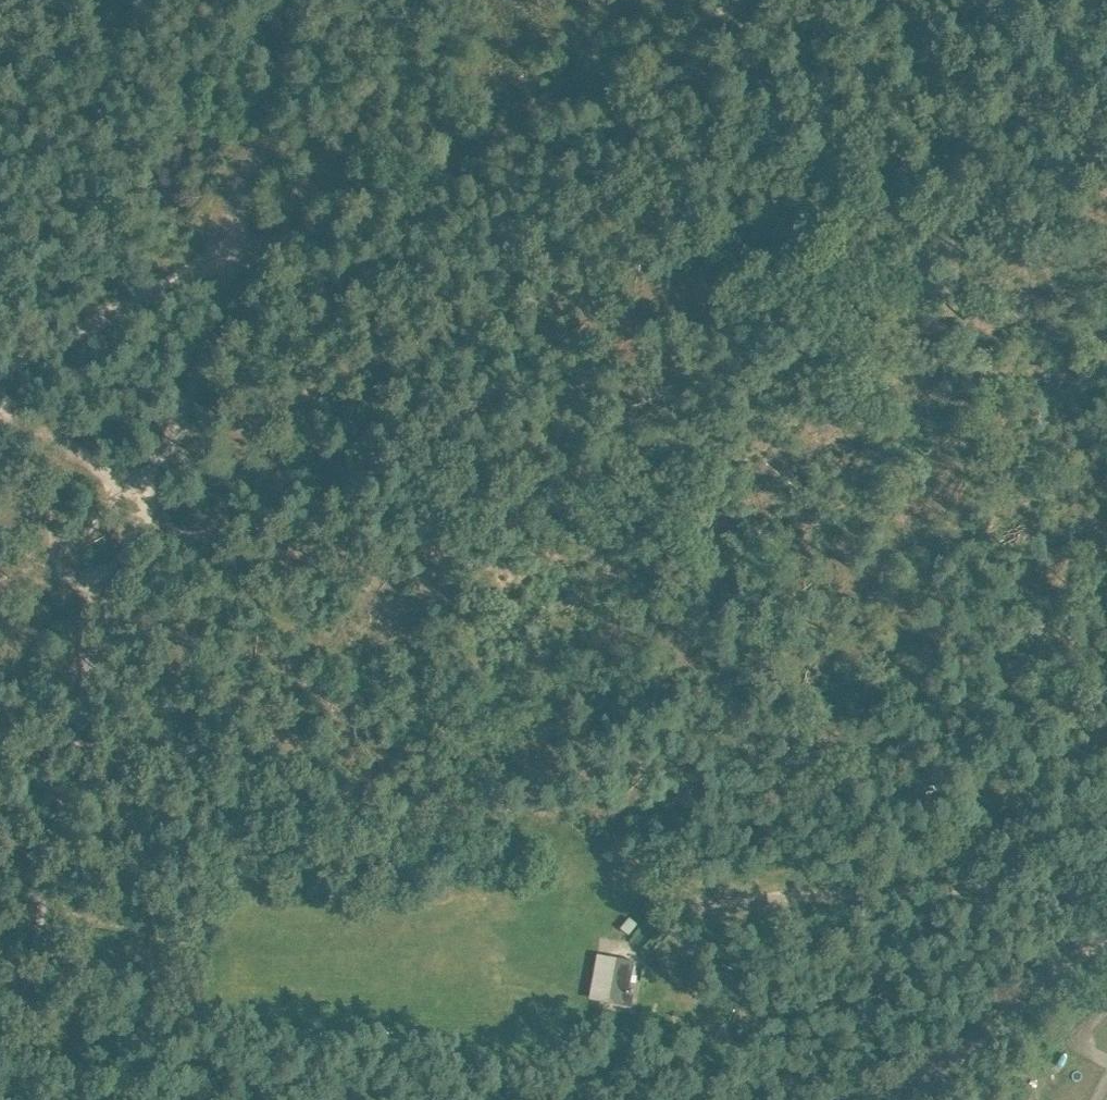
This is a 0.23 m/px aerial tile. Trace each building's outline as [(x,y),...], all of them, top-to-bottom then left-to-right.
[(596,954),(588,999),(630,1007),(632,994),(627,993),(633,960),(596,954)]
